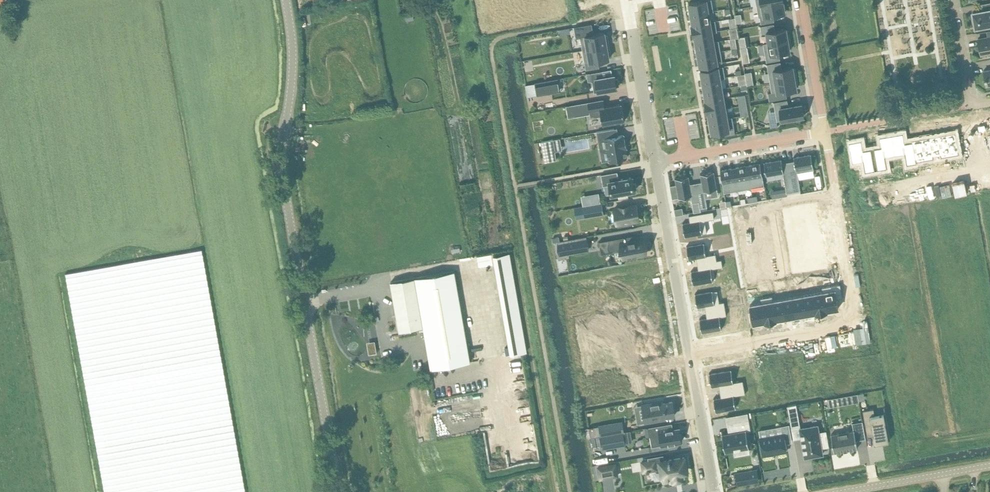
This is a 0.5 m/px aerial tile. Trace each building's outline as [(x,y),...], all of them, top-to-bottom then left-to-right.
[(688,3),(691,15),(709,11),(709,12),(714,11),(712,0),(699,0),(700,1),(688,3)] [(783,0),(757,5),(759,17),(760,17),(761,23),(774,21),(773,14),(785,12),(783,0)] [(975,27),(989,24),(989,2),(985,3),(986,9),(973,12),(975,27)] [(709,11),(691,15),(692,22),(692,24),(692,25),(711,21),(710,21),(710,17),(709,12),(709,11)] [(692,24),(691,24),(694,36),(694,35),(712,32),(716,31),(717,31),(715,20),(710,21),(711,21),(692,25),(692,24)] [(592,24),(574,27),(576,38),(577,38),(580,37),(581,40),(582,50),(609,45),(608,37),(607,35),(605,35),(605,33),(605,32),(594,34),(593,31),(592,24)] [(774,24),(760,26),(762,33),(763,33),(766,32),(767,34),(767,37),(768,42),(768,43),(790,39),(789,30),(787,31),(786,28),(775,30),(774,24)] [(978,39),(981,54),(989,53),(989,30),(987,31),(988,37),(978,39)] [(712,32),(694,35),(694,36),(696,45),(714,42),(714,41),(713,37),(712,32)] [(765,43),(763,43),(767,61),(780,59),(779,52),(790,50),(790,48),(792,48),(790,39),(768,43),(768,42),(765,43)] [(714,42),(696,45),(698,55),(721,51),(719,40),(716,41),(714,41),(714,42)] [(609,45),(582,50),(586,69),(599,67),(598,61),(598,60),(603,59),(609,58),(609,56),(609,55),(610,55),(611,55),(609,45)] [(721,51),(698,55),(700,66),(722,62),(721,51)] [(780,61),(767,64),(770,82),(797,77),(795,68),(793,69),(793,66),(782,68),(780,61)] [(723,66),(700,70),(702,81),(720,78),(721,78),(725,77),(723,66)] [(602,70),(591,73),(594,92),(607,90),(617,88),(617,87),(616,86),(618,86),(618,85),(617,79),(616,79),(615,79),(615,76),(614,74),(612,75),(611,69),(602,70)] [(741,74),(736,75),(738,85),(741,84),(742,84),(746,84),(745,74),(741,74)] [(770,93),(768,93),(769,100),(787,97),(786,90),(797,88),(796,86),(798,85),(797,77),(770,82),(772,92),(770,93)] [(557,78),(535,82),(537,95),(559,91),(557,78)] [(720,78),(702,81),(704,91),(722,88),(721,79),(721,78),(720,78)] [(535,82),(525,84),(527,97),(537,95),(535,82)] [(722,88),(704,91),(706,100),(706,101),(724,98),(722,88)] [(706,100),(705,100),(707,112),(708,112),(708,111),(726,108),(724,98),(706,101),(706,100)] [(603,99),(588,102),(591,118),(595,117),(602,116),(602,120),(603,124),(605,124),(625,120),(622,104),(618,104),(607,106),(605,106),(604,101),(603,99)] [(787,99),(774,102),(777,121),(784,119),(784,121),(792,120),(792,118),(804,116),(802,104),(788,106),(787,99)] [(726,108),(708,111),(708,112),(709,121),(728,118),(727,118),(726,108)] [(728,118),(709,121),(711,133),(724,131),(725,135),(735,134),(734,129),(732,117),(729,117),(727,118),(728,118)] [(610,129),(597,131),(600,150),(604,150),(607,149),(609,157),(609,161),(622,158),(627,157),(626,148),(626,146),(626,147),(625,147),(625,146),(624,141),(625,141),(624,135),(623,136),(623,135),(621,135),(616,136),(615,132),(614,128),(610,129)] [(955,132),(946,134),(950,156),(959,154),(955,132)] [(903,133),(891,135),(895,155),(905,153),(906,161),(907,165),(917,163),(916,162),(913,141),(912,141),(910,142),(905,143),(903,133)] [(946,134),(938,135),(941,154),(940,154),(941,157),(950,156),(946,134)] [(881,147),(873,148),(877,170),(887,168),(886,162),(885,156),(895,155),(891,135),(880,137),(881,147)] [(938,135),(929,137),(932,156),(933,156),(939,155),(940,154),(941,154),(938,135)] [(929,137),(921,138),(925,160),(933,159),(933,156),(932,156),(929,137)] [(921,138),(912,140),(912,141),(913,141),(916,162),(925,160),(921,138)] [(553,139),(541,141),(545,162),(557,160),(555,152),(553,139)] [(861,140),(849,142),(853,162),(858,161),(863,160),(865,172),(875,170),(871,149),(863,150),(861,140)] [(791,161),(788,162),(793,191),(800,190),(797,172),(813,169),(813,170),(814,170),(811,153),(811,154),(796,157),(794,157),(794,156),(794,160),(793,161),(791,161)] [(764,162),(766,176),(767,176),(767,175),(783,172),(786,189),(787,193),(793,191),(792,183),(789,164),(788,162),(782,163),(781,159),(766,162),(765,162),(764,162)] [(760,163),(747,165),(751,188),(764,185),(760,162),(760,163)] [(747,165),(734,168),(738,190),(751,188),(747,165)] [(720,169),(720,170),(724,193),(738,190),(734,168),(721,170),(720,169)] [(617,171),(601,174),(603,186),(607,185),(610,185),(611,191),(611,195),(612,195),(619,193),(619,194),(620,195),(627,194),(627,192),(633,191),(635,191),(635,189),(637,189),(636,183),(634,183),(633,177),(619,179),(617,171)] [(701,182),(696,183),(700,208),(707,207),(704,191),(717,189),(717,188),(716,188),(714,172),(714,171),(700,174),(701,174),(702,181),(701,182)] [(675,184),(670,185),(671,194),(672,194),(676,193),(677,193),(678,193),(679,197),(678,197),(678,198),(691,196),(692,203),(694,212),(698,211),(700,211),(701,211),(701,209),(700,208),(696,183),(691,183),(690,184),(689,180),(688,176),(689,176),(675,178),(675,179),(676,178),(677,184),(675,184)] [(863,181),(853,182),(854,190),(865,188),(863,181)] [(597,203),(583,206),(585,217),(603,214),(603,212),(601,203),(597,203)] [(615,208),(614,208),(617,223),(618,223),(618,225),(618,226),(633,224),(633,222),(633,221),(634,220),(639,219),(639,217),(638,216),(639,216),(637,208),(636,204),(631,205),(628,206),(628,205),(620,206),(620,207),(615,208)] [(817,218),(815,206),(799,209),(802,221),(817,218)] [(802,221),(799,209),(784,211),(786,224),(802,221)] [(683,222),(683,223),(685,237),(685,236),(702,233),(702,234),(702,233),(707,232),(705,220),(714,218),(713,211),(689,215),(690,222),(685,223),(683,223),(683,222)] [(819,230),(817,218),(802,221),(804,233),(819,230)] [(804,233),(802,221),(786,224),(789,236),(804,233)] [(821,242),(819,230),(804,233),(806,245),(821,242)] [(806,245),(804,233),(789,236),(791,247),(806,245)] [(635,235),(608,240),(609,240),(609,245),(610,249),(617,248),(622,247),(622,251),(623,258),(646,254),(646,252),(643,238),(640,239),(634,240),(633,237),(633,236),(634,236),(635,236),(635,235)] [(560,242),(558,242),(560,256),(578,253),(576,239),(560,242)] [(687,245),(689,259),(696,257),(697,264),(717,260),(716,253),(706,255),(704,242),(704,243),(687,246),(687,245)] [(823,254),(821,242),(806,245),(808,256),(823,254)] [(808,256),(806,245),(791,247),(793,259),(808,256)] [(201,249),(66,274),(104,491),(245,491),(201,249)] [(510,354),(527,351),(512,251),(495,254),(510,354)] [(825,266),(823,254),(808,256),(810,269),(825,266)] [(810,269),(808,256),(793,259),(795,271),(810,269)] [(729,266),(737,264),(735,257),(728,258),(729,266)] [(691,270),(693,284),(694,284),(713,280),(713,281),(711,268),(723,266),(721,259),(717,260),(697,264),(699,270),(692,271),(691,270)] [(454,271),(414,278),(391,282),(400,331),(424,327),(431,369),(470,362),(454,271)] [(840,284),(822,287),(823,292),(827,310),(838,308),(836,298),(842,297),(840,284)] [(695,293),(697,307),(698,307),(698,306),(705,305),(706,311),(725,308),(724,301),(719,302),(717,290),(712,291),(712,290),(712,291),(696,294),(695,293)] [(823,292),(813,293),(816,312),(815,312),(816,313),(827,311),(827,310),(823,292)] [(813,293),(803,295),(806,314),(815,312),(816,312),(813,293)] [(803,295),(793,297),(796,316),(806,314),(803,295)] [(772,296),(760,298),(761,303),(762,303),(765,321),(765,322),(776,320),(776,319),(772,301),(773,301),(772,296)] [(743,297),(734,299),(735,306),(744,305),(743,297)] [(793,297),(782,299),(786,318),(796,316),(793,297)] [(773,301),(772,301),(776,319),(778,319),(786,318),(782,299),(773,301)] [(750,305),(744,306),(745,312),(746,317),(752,316),(753,323),(765,321),(762,303),(761,303),(750,305)] [(700,318),(699,318),(702,332),(721,328),(721,329),(722,329),(719,316),(726,315),(745,312),(744,306),(744,305),(735,306),(725,308),(706,311),(707,318),(700,319),(700,318)] [(368,341),(369,353),(378,352),(376,340),(368,341)] [(727,367),(710,370),(712,383),(720,382),(721,388),(740,385),(739,378),(729,379),(727,367)] [(722,395),(714,396),(716,409),(734,406),(732,394),(741,392),(740,385),(721,388),(722,395)] [(858,393),(850,395),(851,402),(859,401),(858,393)] [(828,422),(837,422),(836,397),(827,397),(828,422)] [(662,401),(642,405),(645,422),(659,420),(659,418),(667,416),(675,415),(674,413),(672,401),(665,403),(662,403),(662,402),(662,401)] [(796,404),(787,406),(789,414),(792,413),(798,412),(796,404)] [(874,408),(863,410),(863,411),(865,423),(867,436),(868,436),(868,435),(872,434),(874,434),(877,433),(878,439),(879,441),(890,439),(886,413),(882,414),(875,415),(874,412),(874,408)] [(729,433),(722,434),(725,451),(733,450),(749,447),(746,430),(747,430),(751,430),(749,419),(736,421),(738,431),(729,433)] [(854,430),(831,434),(834,449),(834,452),(836,452),(857,448),(856,440),(866,438),(862,421),(852,422),(854,430)] [(623,422),(589,428),(591,437),(600,435),(622,432),(623,431),(624,431),(623,422)] [(671,423),(648,427),(652,447),(681,441),(681,440),(682,440),(681,434),(680,434),(680,433),(679,428),(677,428),(673,429),(672,423),(671,423)] [(760,437),(763,455),(787,451),(785,443),(784,433),(790,432),(789,425),(782,426),(783,430),(783,433),(781,433),(760,437)] [(818,425),(800,428),(802,439),(805,457),(823,454),(821,447),(825,446),(829,446),(827,435),(826,431),(820,432),(819,432),(818,429),(818,425)] [(600,435),(591,437),(593,447),(602,445),(603,448),(625,444),(623,431),(622,432),(600,435)] [(648,461),(642,462),(643,472),(645,471),(647,471),(647,472),(650,471),(656,469),(657,469),(657,468),(657,467),(657,466),(660,466),(661,466),(662,472),(662,476),(663,476),(663,479),(664,481),(669,480),(670,480),(671,482),(683,480),(683,478),(682,472),(685,472),(687,471),(685,464),(684,457),(678,458),(664,460),(663,455),(648,457),(648,461)] [(598,467),(600,478),(617,475),(615,465),(615,464),(598,467)] [(757,469),(736,473),(738,484),(759,480),(757,469)]
